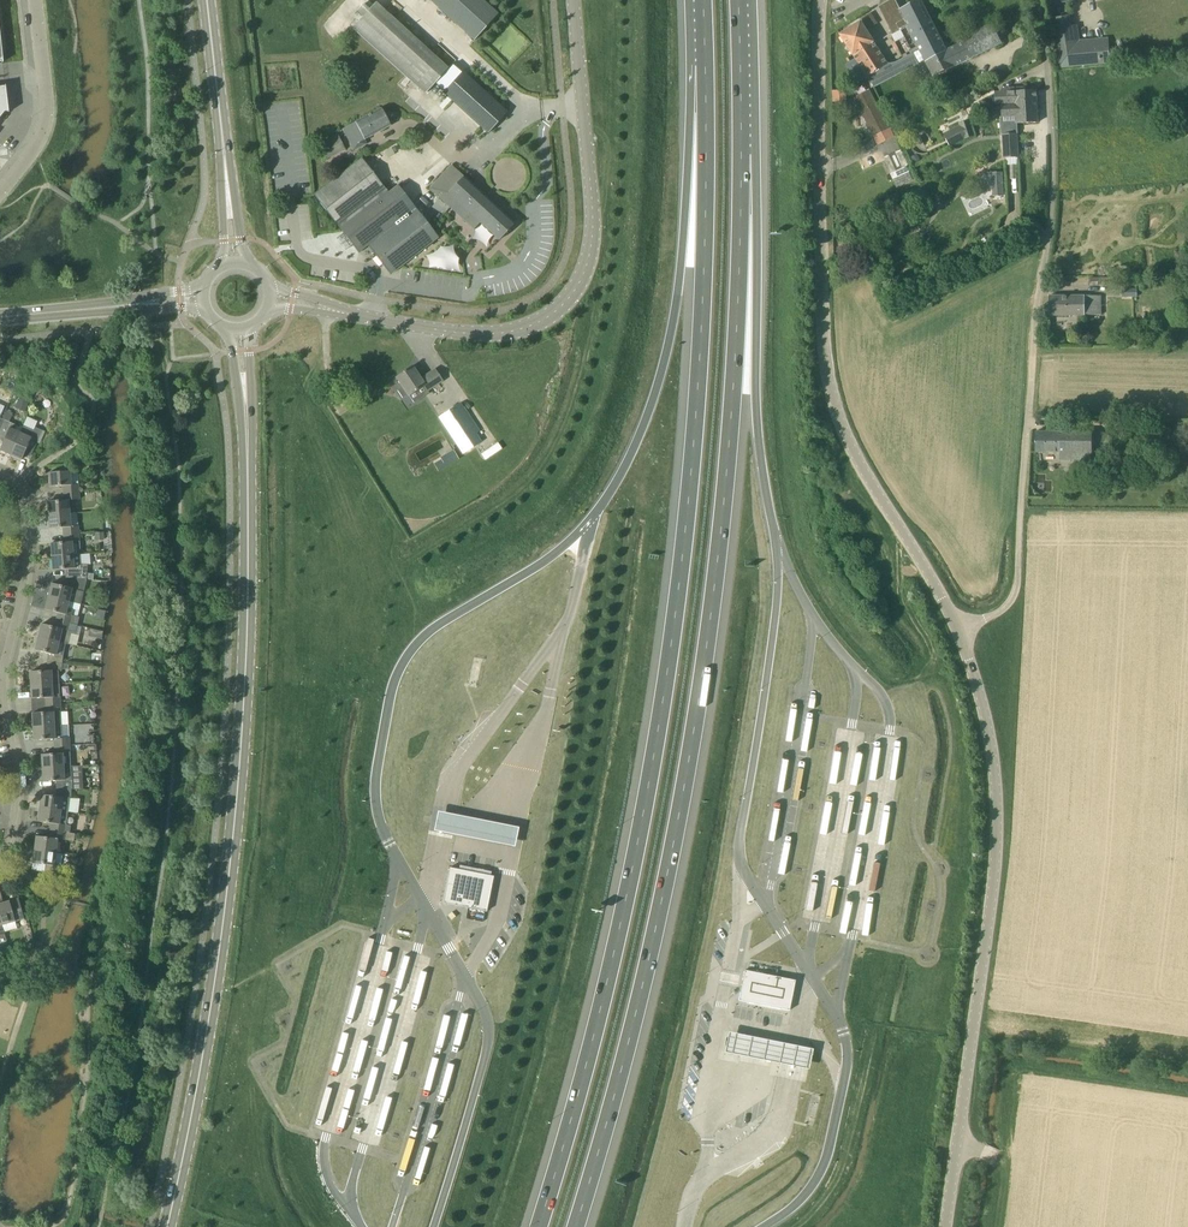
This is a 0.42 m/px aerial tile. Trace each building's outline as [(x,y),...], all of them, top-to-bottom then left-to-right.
[(374,5),(369,0),(367,0),(357,12),(363,17),(353,28),(425,93),(434,84),(486,134),(506,113),(454,63),(448,69),(375,3),(374,5)] [(474,41),(499,14),(483,0),(429,0),(474,41)] [(909,26),(910,26),(902,9),(901,10),(896,0),(892,0),(881,6),(881,5),(880,6),(885,16),(894,34),(903,29),(909,26)] [(909,26),(920,50),(926,61),(948,50),(922,0),(918,0),(902,9),(910,26),(909,26)] [(1077,27),(1068,29),(1065,16),(1051,19),(1058,54),(1060,66),(1111,60),(1108,38),(1080,42),(1077,27)] [(919,64),(914,53),(893,64),(888,64),(862,21),(841,34),(874,87),(919,64)] [(948,50),(926,61),(934,77),(1002,43),(993,24),(962,39),(964,42),(948,50)] [(5,112),(8,112),(9,112),(6,85),(5,85),(5,86),(0,87),(0,118),(5,112)] [(1016,100),(1037,99),(1037,90),(1027,90),(1027,87),(1015,88),(1015,91),(995,92),(996,104),(1001,104),(1004,103),(1017,103),(1016,100)] [(833,90),(833,102),(847,102),(847,90),(833,90)] [(873,137),(889,129),(870,91),(855,98),(873,137)] [(1004,103),(1001,104),(1002,117),(1017,116),(1017,123),(1038,122),(1037,99),(1016,100),(1017,103),(1004,103)] [(359,140),(360,142),(390,126),(381,109),(355,122),(355,123),(343,130),(351,144),(359,140)] [(951,146),(965,139),(975,136),(970,122),(961,125),(944,133),(951,146)] [(318,139),(328,158),(345,150),(336,130),(318,139)] [(1019,157),(1018,133),(1003,134),(1004,158),(1019,157)] [(385,151),(388,158),(396,154),(392,147),(385,151)] [(902,149),(896,152),(903,168),(907,166),(909,166),(902,149)] [(911,157),(914,164),(921,160),(917,154),(911,157)] [(889,155),(883,158),(891,174),(896,171),(889,155)] [(407,216),(362,158),(314,195),(342,231),(345,236),(359,253),(368,246),(391,275),(439,238),(417,209),(407,216)] [(975,167),(979,175),(988,171),(985,163),(975,167)] [(480,222),(499,240),(515,224),(451,165),(430,188),(474,229),(480,222)] [(896,171),(891,174),(893,180),(910,172),(907,166),(903,168),(896,171)] [(994,194),(1003,194),(1004,171),(995,171),(994,194)] [(918,208),(922,215),(934,209),(930,201),(918,208)] [(1049,296),(1049,316),(1101,315),(1101,296),(1049,296)] [(420,379),(412,366),(403,372),(404,373),(397,377),(404,388),(399,392),(403,398),(408,394),(409,395),(424,385),(427,391),(431,388),(436,396),(447,389),(441,381),(442,381),(435,370),(420,379)] [(458,405),(440,417),(459,445),(477,433),(458,405)] [(10,455),(22,429),(17,426),(17,425),(9,422),(13,413),(6,410),(2,419),(5,420),(0,431),(0,437),(4,439),(0,449),(0,450),(10,455)] [(23,426),(22,429),(10,455),(22,460),(30,440),(37,443),(42,430),(35,427),(34,430),(23,426)] [(1093,460),(1093,432),(1036,432),(1036,452),(1063,452),(1063,460),(1093,460)] [(1134,468),(1133,479),(1156,480),(1156,469),(1134,468)] [(64,493),(79,492),(78,485),(71,485),(70,471),(49,473),(50,487),(64,486),(64,493)] [(49,516),(70,514),(69,500),(80,499),(79,492),(64,493),(64,500),(48,502),(49,516)] [(64,535),(79,534),(78,526),(71,526),(70,514),(49,516),(50,529),(63,528),(64,535)] [(80,555),(80,541),(79,534),(64,535),(65,542),(51,543),(52,558),(80,555)] [(66,578),(81,579),(86,580),(87,574),(87,565),(81,565),(80,555),(52,558),(53,570),(66,569),(66,578)] [(86,580),(81,579),(66,578),(65,587),(51,584),(48,597),(69,602),(80,605),(85,582),(86,580)] [(67,608),(69,602),(48,597),(45,609),(58,613),(56,621),(71,624),(77,626),(79,618),(73,616),(75,610),(67,608)] [(98,609),(96,616),(103,618),(105,611),(98,609)] [(77,626),(71,624),(56,621),(55,627),(41,624),(38,637),(59,643),(66,644),(68,644),(71,634),(75,635),(77,626)] [(66,644),(59,643),(38,637),(35,650),(48,654),(47,663),(62,664),(63,655),(66,644)] [(62,671),(62,664),(47,663),(47,671),(30,672),(31,685),(59,684),(59,671),(62,671)] [(61,705),(60,697),(59,684),(31,685),(31,699),(45,698),(45,706),(61,705)] [(33,727),(62,726),(61,705),(45,706),(46,712),(32,713),(33,727)] [(55,747),(70,746),(69,738),(62,738),(62,726),(33,727),(34,740),(54,739),(55,747)] [(63,754),(70,753),(70,746),(55,747),(55,754),(41,755),(42,768),(64,767),(63,754)] [(892,753),(891,785),(899,786),(901,753),(892,753)] [(71,790),(72,780),(71,766),(64,767),(42,768),(43,782),(57,781),(56,789),(71,790)] [(71,798),(71,790),(56,789),(56,797),(41,795),(40,809),(68,812),(67,812),(69,798),(71,798)] [(66,825),(68,812),(40,809),(38,822),(51,823),(50,831),(65,832),(70,833),(71,825),(66,825)] [(521,826),(440,810),(436,830),(517,846),(521,826)] [(75,834),(70,833),(65,832),(50,831),(49,838),(36,836),(34,850),(56,853),(57,839),(74,841),(75,834)] [(54,865),(56,853),(34,850),(33,863),(46,865),(45,872),(60,874),(62,866),(54,865)] [(813,885),(822,885),(824,857),(815,857),(813,885)] [(476,899),(481,874),(450,867),(445,892),(476,899)] [(18,899),(3,903),(3,901),(1,899),(0,898),(0,919),(3,932),(4,932),(17,928),(15,921),(24,919),(18,899)] [(735,987),(732,1000),(740,1002),(740,1000),(767,1006),(766,1007),(775,1009),(781,981),(767,978),(769,970),(755,967),(753,975),(739,972),(736,987),(735,987)] [(812,1048),(729,1031),(724,1051),(808,1068),(812,1048)]
